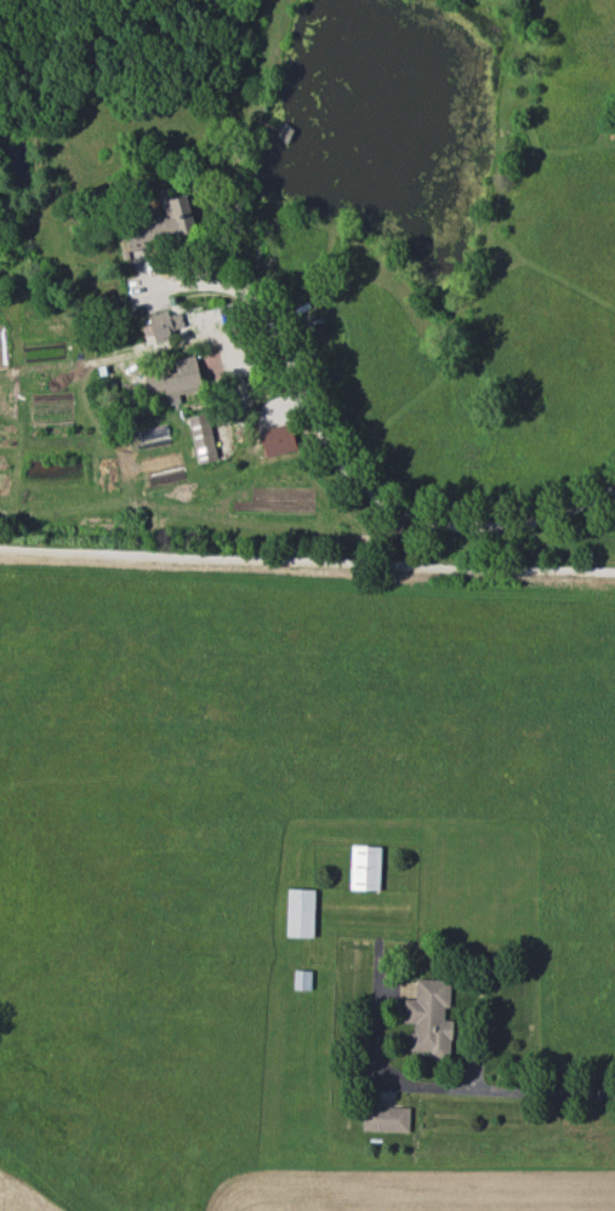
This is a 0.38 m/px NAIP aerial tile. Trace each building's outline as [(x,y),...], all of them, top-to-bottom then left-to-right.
[(187,195),(169,199),(167,189),(158,190),(164,219),(123,228),(127,248),(195,234),(187,195)] [(184,331),(180,313),(168,316),(167,313),(141,319),(146,340),(184,331)] [(163,378),(167,405),(179,403),(177,394),(201,391),(196,356),(174,360),(176,376),(163,378)] [(186,418),(198,465),(217,460),(206,413),(186,418)] [(378,890),(380,847),(350,846),(349,890),(378,890)] [(314,890),(287,889),(285,937),(313,938),(314,890)] [(448,980),(416,979),(415,1000),(403,999),(402,1023),(412,1023),(410,1052),(430,1053),(430,1058),(450,1059),(452,1020),(447,1020),(448,980)] [(409,1108),(363,1107),(363,1131),(408,1132),(409,1108)]
